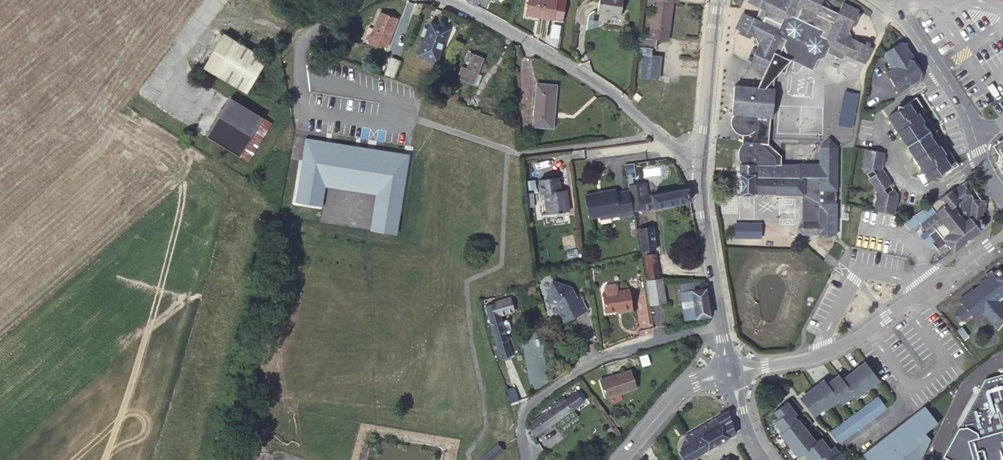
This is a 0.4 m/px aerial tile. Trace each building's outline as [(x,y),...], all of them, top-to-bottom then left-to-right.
[(527,12),(541,14),(540,17),(553,19),(556,0),(529,0),(527,12)] [(599,3),(598,11),(620,15),(623,0),(600,0),(599,3)] [(650,39),(656,40),(668,41),(673,1),(666,0),(655,0),(654,6),(650,39)] [(756,19),(763,22),(766,17),(781,24),(783,19),(792,16),(829,34),(827,39),(830,46),(826,52),(842,60),(845,54),(864,63),(872,48),(869,46),(871,43),(859,37),(858,41),(852,38),(849,30),(852,25),(855,26),(861,15),(858,13),(859,11),(843,3),(838,13),(829,9),(831,7),(827,1),(826,0),(750,0),(749,3),(761,8),(756,19)] [(397,19),(379,13),(373,29),(369,28),(365,39),(387,48),(397,19)] [(741,162),(741,165),(781,164),(781,156),(768,145),(770,124),(775,80),(779,72),(784,72),(790,60),(789,59),(784,45),(787,40),(782,38),(779,28),(781,24),(766,17),(763,22),(756,19),(744,13),(737,29),(741,31),(739,34),(750,39),(752,37),(756,39),(758,45),(756,50),(754,49),(748,60),(751,61),(750,64),(767,72),(759,89),(735,86),(732,114),(734,114),(731,121),(731,126),(732,129),(733,131),(736,133),(738,134),(742,136),(742,142),(744,143),(742,145),(740,148),(739,151),(738,154),(740,159),(741,161),(741,162)] [(789,59),(790,60),(812,70),(817,59),(824,57),(826,52),(830,46),(827,39),(829,34),(792,16),(783,19),(781,24),(779,28),(782,38),(787,40),(784,45),(789,59)] [(430,23),(428,29),(425,37),(418,55),(436,62),(449,30),(430,23)] [(267,60),(224,34),(203,68),(247,94),(267,60)] [(650,39),(639,38),(638,46),(653,48),(655,49),(656,40),(650,39)] [(910,58),(912,55),(904,43),(900,42),(885,52),(884,57),(891,69),(886,73),(899,93),(911,85),(919,79),(920,72),(910,58)] [(653,48),(638,46),(637,54),(642,55),(640,77),(659,79),(662,56),(652,55),(653,48)] [(483,59),(468,53),(465,60),(469,61),(466,69),(462,67),(458,78),(473,83),(483,59)] [(387,55),(380,74),(394,79),(401,61),(387,55)] [(912,87),(922,81),(923,73),(912,55),(910,58),(920,72),(919,79),(911,85),(912,87)] [(855,82),(835,81),(833,123),(853,124),(853,112),(854,99),(855,82)] [(557,86),(538,84),(534,126),(553,127),(557,86)] [(442,97),(456,103),(458,95),(445,90),(442,97)] [(263,118),(230,98),(206,137),(239,156),(263,118)] [(915,114),(921,110),(923,109),(916,98),(908,103),(908,104),(887,117),(929,180),(933,177),(940,179),(944,176),(945,170),(950,167),(915,114)] [(958,165),(921,110),(915,114),(950,167),(951,169),(958,165)] [(271,123),(263,118),(239,156),(248,162),(271,123)] [(396,233),(409,154),(303,138),(292,200),(323,205),(326,187),(376,195),(370,229),(396,233)] [(820,147),(836,148),(828,139),(820,147)] [(993,146),(998,153),(1000,150),(1002,149),(1002,139),(993,146)] [(802,194),(802,221),(820,222),(820,189),(836,190),(836,148),(820,147),(820,164),(801,164),(800,165),(781,164),(741,165),(740,195),(754,195),(754,193),(802,194)] [(874,185),(885,177),(880,170),(884,152),(866,148),(862,167),(867,173),(872,170),(875,173),(869,178),(874,185)] [(875,210),(893,214),(897,195),(893,189),(887,193),(884,189),(890,184),(885,177),(874,185),(879,192),(875,210)] [(558,178),(539,181),(541,194),(544,193),(547,214),(557,212),(557,214),(560,214),(559,212),(569,211),(566,189),(559,190),(558,178)] [(533,182),(524,183),(525,193),(535,192),(533,182)] [(961,245),(980,230),(980,228),(982,228),(983,226),(983,224),(982,222),(980,221),(981,212),(983,212),(984,201),(971,200),(969,200),(965,194),(968,191),(963,183),(940,199),(945,207),(935,213),(930,205),(914,215),(919,224),(927,235),(932,240),(930,242),(933,245),(936,249),(944,243),(950,250),(959,244),(961,245)] [(653,208),(690,201),(688,188),(642,197),(640,184),(629,186),(631,201),(634,200),(635,210),(653,207),(653,208)] [(590,218),(619,212),(615,193),(614,189),(604,192),(604,193),(597,194),(597,193),(586,195),(590,218)] [(820,235),(836,235),(836,190),(820,189),(820,222),(820,235)] [(615,193),(619,212),(620,217),(630,215),(625,192),(615,193)] [(919,224),(914,215),(902,223),(909,232),(919,224)] [(796,228),(803,235),(820,235),(820,222),(802,221),(796,228)] [(653,227),(640,229),(642,250),(655,249),(653,227)] [(929,248),(933,245),(930,242),(932,240),(927,235),(922,239),(929,248)] [(646,256),(647,268),(658,266),(656,254),(646,256)] [(658,266),(647,268),(648,277),(659,275),(658,266)] [(999,274),(998,273),(998,272),(997,271),(996,271),(994,271),(992,272),(990,274),(982,280),(975,286),(976,287),(971,292),(970,291),(956,302),(957,303),(960,307),(955,312),(952,314),(960,324),(963,321),(969,317),(971,319),(972,320),(980,313),(991,325),(1002,315),(1002,311),(995,303),(997,301),(1002,296),(1002,270),(999,274)] [(990,274),(987,271),(979,278),(982,280),(990,274)] [(628,278),(630,289),(640,288),(638,277),(628,278)] [(662,278),(647,281),(651,305),(665,302),(662,278)] [(571,286),(553,280),(546,300),(556,303),(560,309),(559,310),(564,320),(586,309),(580,297),(576,299),(572,292),(573,291),(571,286)] [(603,287),(604,293),(618,291),(617,285),(615,283),(605,285),(603,287)] [(681,293),(683,301),(693,299),(694,308),(684,309),(685,319),(699,318),(709,316),(710,315),(705,288),(681,293)] [(604,293),(603,293),(605,312),(632,308),(630,289),(618,291),(604,293)] [(510,299),(486,306),(497,344),(496,344),(501,359),(511,355),(506,339),(507,339),(505,333),(510,332),(511,330),(508,320),(502,322),(500,315),(513,310),(510,299)] [(693,299),(683,301),(684,309),(694,308),(693,299)] [(991,325),(996,331),(999,326),(1002,322),(1002,321),(1002,315),(991,325)] [(649,364),(646,355),(640,357),(643,366),(649,364)] [(865,389),(877,380),(864,363),(852,373),(865,389)] [(630,370),(599,380),(605,398),(636,388),(630,370)] [(865,389),(852,373),(840,382),(852,397),(853,399),(865,389)] [(984,379),(979,388),(981,390),(978,396),(976,395),(965,415),(972,419),(978,436),(966,440),(972,459),(1002,459),(1002,374),(984,379)] [(839,406),(852,397),(840,382),(836,377),(824,386),(836,402),(839,406)] [(836,402),(824,386),(821,382),(808,391),(822,408),(824,411),(836,402)] [(515,387),(507,390),(511,402),(519,399),(515,387)] [(822,408),(808,391),(796,400),(810,417),(822,408)] [(530,438),(583,402),(576,393),(566,399),(563,397),(554,403),(556,406),(527,426),(530,438)] [(885,408),(876,398),(828,434),(837,445),(885,408)] [(794,414),(784,403),(772,411),(777,417),(772,421),(780,432),(794,421),(791,417),(794,414)] [(861,456),(864,459),(921,459),(929,441),(927,438),(926,439),(923,435),(936,425),(923,408),(861,456)] [(736,432),(729,410),(727,411),(686,436),(689,441),(682,444),(684,449),(679,451),(684,459),(689,459),(736,432)] [(794,421),(780,432),(777,434),(786,446),(804,433),(794,421)] [(813,445),(804,433),(786,446),(796,458),(802,454),(813,445)] [(802,454),(807,459),(819,459),(829,452),(820,440),(813,445),(802,454)] [(497,445),(481,459),(492,459),(503,450),(497,445)] [(833,449),(829,452),(819,459),(842,459),(833,449)]
